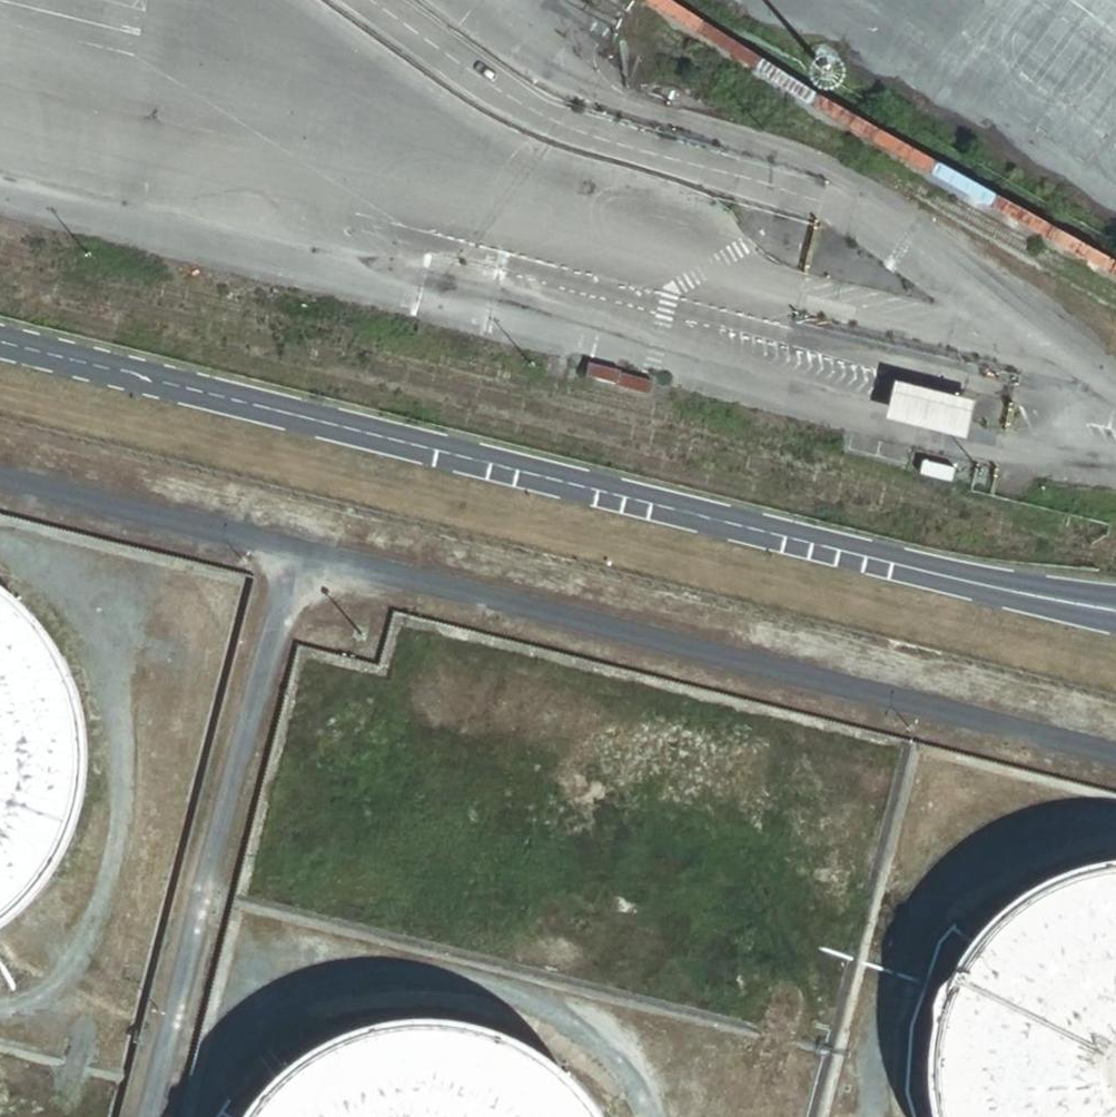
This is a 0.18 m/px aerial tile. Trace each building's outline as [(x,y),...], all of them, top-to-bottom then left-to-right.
[(651,383),(588,367),(586,378),(648,394),(651,383)] [(894,381),(884,419),(964,439),(974,402),(894,381)] [(954,469),(924,461),(920,473),(951,481),(954,469)] [(16,909),(31,893),(43,879),(55,860),(65,841),(71,824),(77,802),(81,784),(83,762),(82,740),(79,718),(75,700),(68,679),(59,659),(50,643),(38,625),(26,611),(10,596),(0,588),(0,923),(16,909)] [(1034,886),(1031,888),(1013,901),(996,916),(981,932),(970,947),(958,966),(950,983),(942,1003),(937,1021),(934,1040),(932,1062),(933,1084),(935,1106),(938,1116),(1115,1116),(1115,858),(1114,858),(1095,861),(1074,868),(1053,876),(1034,886)] [(407,1019),(403,1020),(381,1023),(364,1027),(343,1034),(326,1042),(307,1053),(292,1064),(278,1076),(263,1092),(249,1109),(244,1116),(600,1116),(598,1115),(588,1100),(576,1086),(560,1070),(545,1059),(527,1047),(510,1038),(490,1030),(472,1025),(451,1021),(429,1019),(407,1019)]
